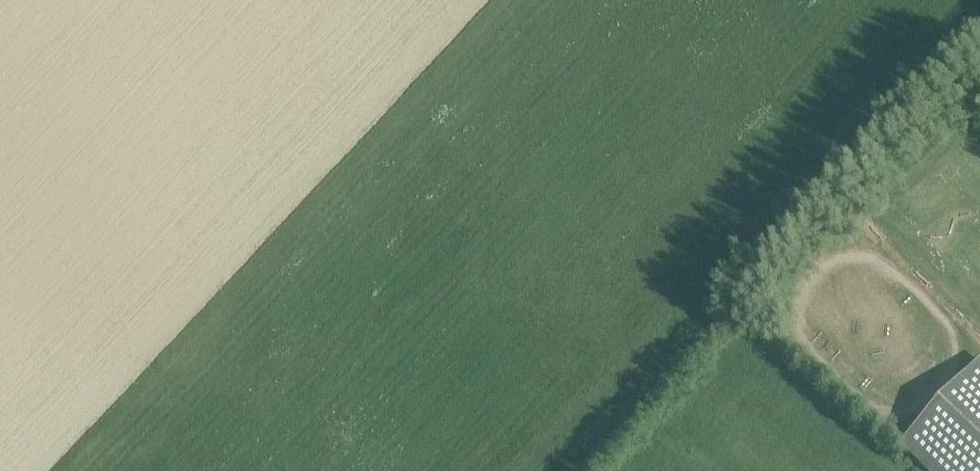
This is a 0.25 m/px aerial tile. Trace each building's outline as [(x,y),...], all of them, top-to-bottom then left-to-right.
[(979,362),(900,446),(926,470),(979,470),(979,363),(979,362)]
